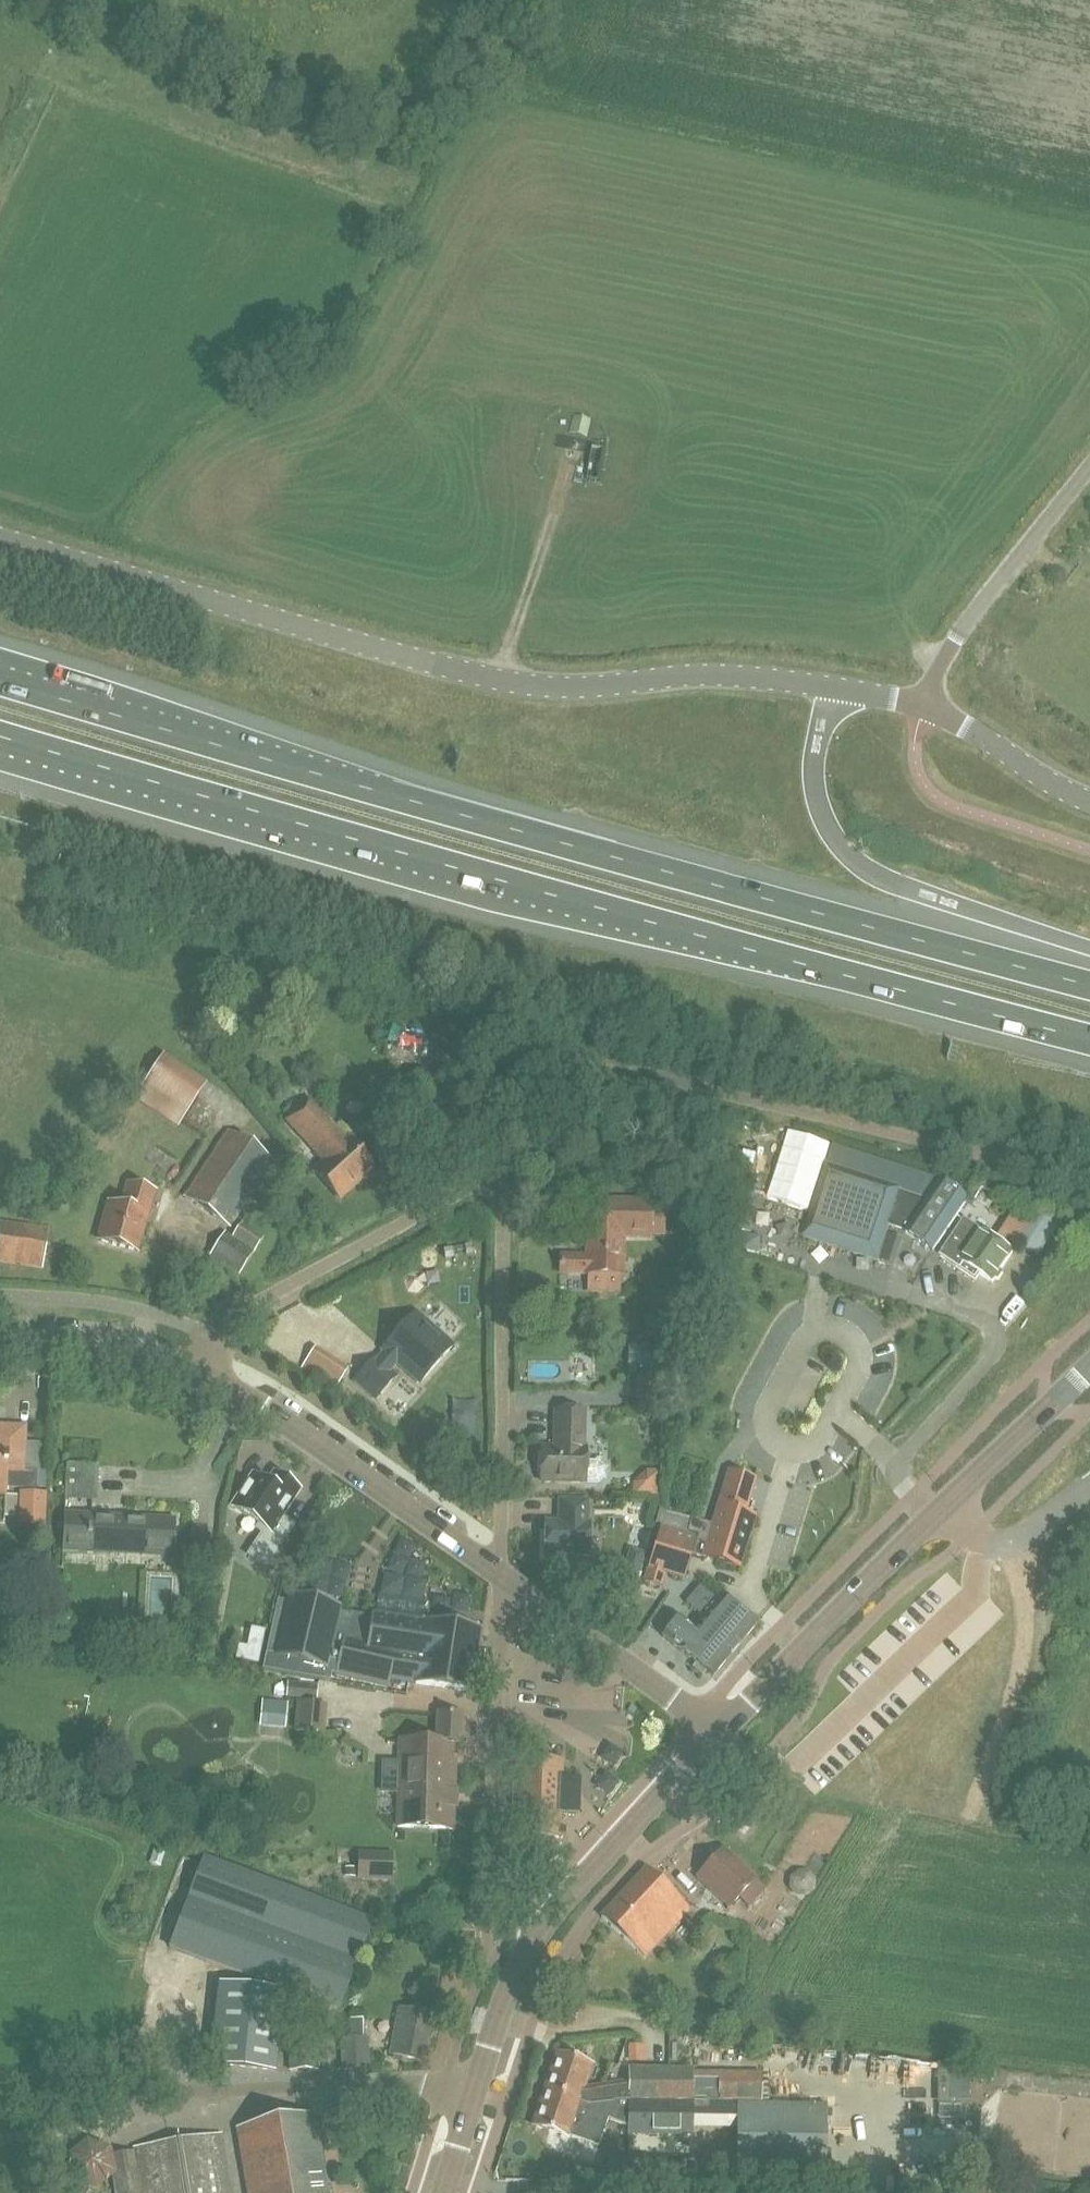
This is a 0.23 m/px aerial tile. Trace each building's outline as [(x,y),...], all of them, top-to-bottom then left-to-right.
[(214,1029),(220,1022),(214,1017),(208,1025),(214,1029)] [(140,1090),(183,1116),(207,1081),(162,1054),(140,1090)] [(341,1136),(311,1102),(288,1122),(305,1142),(310,1137),(322,1150),(317,1154),(326,1165),(317,1172),(341,1199),(372,1170),(349,1144),(347,1145),(340,1137),(341,1136)] [(229,1132),(186,1198),(230,1227),(273,1161),(229,1132)] [(899,1191),(900,1189),(827,1165),(804,1236),(877,1259),(889,1224),(906,1230),(905,1232),(934,1251),(970,1197),(941,1178),(926,1200),(899,1191)] [(697,1172),(687,1176),(691,1187),(701,1183),(697,1172)] [(128,1185),(123,1207),(109,1203),(99,1241),(139,1251),(155,1192),(128,1185)] [(599,1200),(564,1200),(564,1215),(599,1215),(599,1200)] [(622,1276),(623,1237),(651,1238),(652,1203),(609,1201),(608,1221),(588,1220),(587,1256),(561,1255),(561,1273),(622,1276)] [(1006,1263),(1013,1253),(1017,1246),(986,1226),(986,1227),(968,1215),(944,1251),(980,1274),(984,1269),(997,1277),(999,1273),(1003,1273),(1007,1267),(1006,1263)] [(0,1227),(0,1261),(42,1268),(49,1230),(1,1221),(0,1227)] [(264,1237),(242,1223),(232,1238),(224,1233),(211,1254),(240,1273),(264,1237)] [(383,1363),(377,1357),(356,1381),(376,1400),(398,1376),(391,1369),(397,1362),(421,1383),(453,1346),(416,1313),(384,1350),(390,1355),(383,1363)] [(316,1347),(302,1370),(336,1390),(349,1369),(316,1347)] [(585,1447),(584,1447),(584,1409),(556,1409),(556,1439),(554,1439),(554,1440),(558,1440),(558,1446),(540,1446),(540,1479),(598,1479),(604,1474),(604,1465),(598,1459),(585,1459),(585,1447)] [(7,1493),(8,1484),(38,1485),(39,1467),(24,1466),(26,1427),(0,1426),(0,1492),(7,1493)] [(67,1464),(66,1490),(98,1492),(100,1466),(67,1464)] [(708,1543),(696,1539),(692,1554),(737,1568),(753,1516),(744,1513),(754,1479),(730,1472),(708,1543)] [(297,1490),(287,1484),(286,1480),(281,1477),(277,1478),(275,1477),(270,1485),(255,1476),(235,1509),(261,1525),(259,1528),(264,1532),(251,1554),(269,1565),(294,1524),(281,1516),(297,1490)] [(19,1492),(18,1516),(46,1518),(47,1493),(19,1492)] [(6,1496),(6,1516),(17,1516),(17,1496),(6,1496)] [(546,1522),(546,1555),(590,1555),(590,1523),(588,1523),(588,1501),(560,1501),(560,1522),(546,1522)] [(118,1515),(118,1513),(65,1510),(62,1552),(114,1555),(115,1546),(175,1550),(176,1518),(118,1515)] [(656,1524),(688,1533),(692,1519),(660,1510),(656,1524)] [(686,1577),(697,1538),(660,1527),(645,1581),(662,1585),(666,1572),(686,1577)] [(646,1553),(630,1549),(621,1576),(638,1582),(646,1553)] [(700,1625),(735,1652),(757,1625),(724,1597),(720,1602),(700,1586),(686,1603),(705,1619),(700,1625)] [(266,1653),(262,1669),(328,1680),(329,1674),(387,1687),(389,1679),(446,1688),(456,1690),(474,1693),(477,1675),(484,1632),(484,1631),(482,1630),(426,1621),(426,1623),(423,1622),(426,1604),(379,1596),(376,1615),(374,1614),(373,1617),(341,1612),(342,1607),(340,1607),(339,1611),(290,1599),(291,1595),(289,1594),(287,1600),(274,1654),(266,1653)] [(713,1678),(735,1652),(700,1625),(695,1630),(680,1618),(664,1637),(713,1678)] [(238,1645),(235,1659),(259,1664),(262,1650),(251,1647),(247,1647),(238,1645)] [(288,1683),(288,1699),(318,1702),(319,1685),(288,1683)] [(261,1725),(285,1727),(286,1707),(287,1703),(264,1700),(261,1725)] [(298,1702),(295,1728),(326,1730),(327,1704),(298,1702)] [(398,1826),(454,1828),(457,1742),(461,1742),(462,1713),(438,1712),(437,1741),(400,1740),(398,1826)] [(524,1759),(522,1798),(555,1799),(556,1774),(561,1774),(561,1761),(524,1759)] [(522,1798),(520,1836),(558,1838),(559,1809),(554,1809),(555,1799),(522,1798)] [(357,1849),(357,1879),(393,1880),(393,1850),(357,1849)] [(725,1849),(697,1878),(729,1908),(739,1898),(749,1907),(766,1889),(756,1879),(725,1849)] [(338,2014),(374,1919),(206,1856),(170,1951),(338,2014)] [(647,1869),(602,1918),(646,1959),(691,1910),(647,1869)] [(220,1988),(212,2068),(272,2074),(281,1995),(220,1988)] [(400,2008),(391,2055),(424,2061),(434,2014),(400,2008)] [(350,2019),(351,2038),(341,2038),(343,2072),(368,2072),(368,2038),(364,2038),(364,2019),(350,2019)] [(291,2041),(292,2072),(318,2071),(317,2041),(291,2041)] [(555,2051),(543,2089),(583,2103),(694,2103),(762,2103),(762,2102),(762,2086),(761,2074),(694,2073),(694,2069),(630,2068),(629,2081),(588,2089),(596,2065),(555,2051)] [(543,2089),(531,2126),(549,2133),(566,2139),(570,2140),(570,2138),(600,2147),(609,2121),(628,2127),(628,2135),(693,2137),(693,2129),(694,2107),(694,2103),(583,2103),(543,2089)] [(694,2107),(694,2129),(728,2130),(737,2130),(736,2146),(736,2174),(816,2176),(817,2108),(728,2107),(694,2107)] [(249,2192),(327,2192),(314,2116),(238,2129),(249,2192)] [(135,2148),(142,2192),(231,2192),(221,2134),(135,2148)] [(708,2144),(707,2174),(736,2174),(736,2144),(708,2144)] [(109,2153),(113,2177),(116,2192),(140,2192),(133,2150),(113,2153),(109,2153)]
